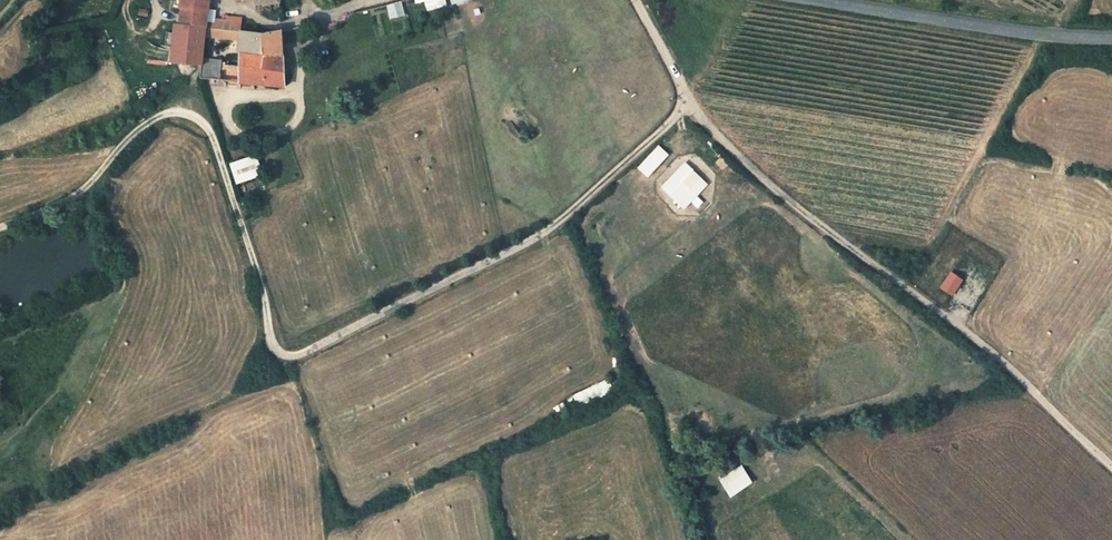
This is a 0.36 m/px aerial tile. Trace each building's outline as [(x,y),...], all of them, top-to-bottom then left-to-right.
[(179,21),(203,23),(203,19),(204,0),(179,0),(179,21)] [(424,2),(427,12),(448,6),(447,0),(414,0),(416,4),(424,2)] [(212,19),(203,19),(203,23),(242,27),(242,14),(225,14),(225,15),(212,15),(212,19)] [(202,47),(203,23),(179,21),(177,61),(201,64),(202,47)] [(245,27),(242,54),(230,53),(229,81),(266,85),(264,29),(254,28),(245,27)] [(282,30),(264,29),(266,85),(286,87),(282,30)] [(204,79),(221,79),(221,59),(204,59),(204,79)] [(684,210),(709,184),(693,170),(669,196),(684,210)] [(577,405),(614,393),(610,380),(573,393),(577,405)]
